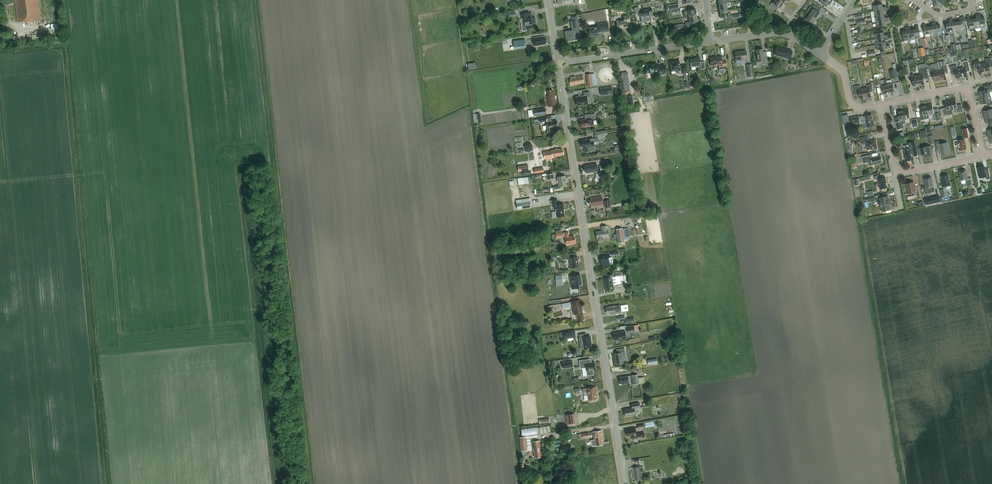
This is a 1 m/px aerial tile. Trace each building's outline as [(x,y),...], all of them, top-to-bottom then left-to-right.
[(41,20),(39,0),(16,0),(17,21),(41,20)] [(783,3),(779,0),(776,0),(773,3),(771,2),(769,5),(776,10),(778,7),(780,8),(783,3)] [(935,7),(937,8),(939,5),(942,7),(947,0),(940,0),(935,7)] [(720,8),(719,8),(719,11),(720,11),(728,10),(727,3),(719,5),(720,8)] [(810,14),(817,18),(820,13),(819,12),(821,9),(814,5),(812,7),(814,9),(810,14)] [(635,8),(633,8),(634,11),(635,11),(636,15),(639,14),(640,14),(641,16),(642,22),(651,20),(650,15),(654,14),(652,8),(640,11),(639,7),(635,8)] [(689,17),(697,15),(696,9),(688,10),(689,15),(684,16),(685,18),(689,17)] [(721,15),(720,15),(720,18),(729,16),(731,16),(731,13),(729,13),(728,10),(720,11),(721,15)] [(536,20),(535,16),(532,17),(531,12),(521,13),(522,19),(521,19),(522,26),(523,31),(527,30),(527,29),(536,27),(535,20),(536,20)] [(805,18),(803,20),(810,25),(812,22),(813,23),(817,18),(810,14),(807,19),(805,18)] [(627,22),(630,21),(629,15),(624,16),(624,19),(616,21),(618,29),(628,27),(627,22)] [(690,23),(698,21),(697,15),(689,17),(690,21),(685,22),(686,24),(691,24),(690,23)] [(565,31),(566,33),(567,41),(576,40),(575,34),(580,33),(578,20),(577,16),(572,17),(572,20),(571,21),(572,30),(565,31)] [(963,25),(966,24),(964,16),(959,17),(960,21),(957,21),(959,31),(964,30),(963,25)] [(970,16),(967,16),(970,29),(970,31),(976,30),(975,28),(973,19),(970,19),(970,16)] [(589,28),(590,33),(590,36),(602,34),(602,32),(609,31),(608,22),(597,24),(597,27),(589,28)] [(931,36),(930,26),(926,27),(926,24),(923,24),(926,37),(931,36)] [(533,38),(534,42),(534,46),(545,44),(545,42),(547,42),(546,38),(544,38),(544,36),(533,38)] [(525,39),(513,41),(515,49),(520,48),(526,47),(525,39)] [(972,40),(969,41),(970,48),(974,47),(978,46),(977,39),(972,40)] [(790,59),(792,50),(777,46),(774,54),(790,59)] [(765,63),(768,62),(766,51),(763,51),(763,48),(756,50),(758,61),(757,61),(757,65),(760,64),(759,61),(764,60),(765,63)] [(736,60),(747,58),(746,50),(735,52),(736,60)] [(719,69),(727,67),(725,59),(722,60),(721,56),(710,57),(711,65),(719,64),(719,69)] [(699,69),(706,68),(705,62),(701,62),(700,57),(696,57),(696,58),(690,59),(691,67),(698,66),(699,69)] [(983,63),(985,73),(991,72),(990,67),(989,65),(991,65),(991,62),(991,57),(985,59),(986,62),(983,63)] [(679,74),(687,72),(686,65),(680,65),(679,60),(673,61),(673,60),(669,61),(669,64),(670,65),(671,71),(675,71),(676,71),(678,71),(679,74)] [(964,67),(961,68),(963,78),(968,77),(967,72),(970,71),(969,62),(968,60),(962,61),(963,63),(964,67)] [(979,60),(973,61),(975,70),(979,69),(980,74),(985,73),(983,63),(980,64),(979,60)] [(658,73),(666,72),(665,64),(657,66),(657,63),(645,64),(647,73),(658,71),(658,73)] [(941,69),(938,70),(941,80),(943,79),(944,80),(947,79),(945,74),(945,72),(948,71),(947,64),(941,65),(941,69)] [(957,65),(950,66),(952,74),(956,73),(956,74),(957,79),(963,78),(961,68),(957,69),(957,65)] [(920,74),(917,75),(919,85),(925,84),(924,79),(923,78),(926,77),(926,78),(929,78),(929,77),(927,68),(926,67),(922,68),(919,68),(920,72),(920,74)] [(935,68),(929,69),(930,75),(933,75),(933,76),(935,82),(938,81),(938,80),(941,80),(938,70),(935,70),(935,68)] [(627,72),(621,73),(624,91),(630,90),(627,72)] [(594,73),(587,74),(589,86),(596,85),(594,73)] [(914,74),(911,74),(911,76),(912,76),(914,86),(919,85),(917,75),(914,76),(914,74)] [(572,85),(584,83),(583,75),(575,76),(571,76),(571,79),(570,79),(571,84),(572,83),(572,85)] [(867,87),(864,88),(866,98),(871,97),(870,92),(870,91),(870,90),(873,90),(872,84),(866,85),(867,87)] [(991,95),(990,92),(991,91),(991,84),(984,85),(985,90),(979,91),(981,97),(991,95)] [(860,85),(854,86),(855,93),(859,93),(859,94),(860,99),(866,98),(864,88),(861,89),(860,85)] [(612,86),(600,88),(600,91),(605,91),(605,95),(607,94),(613,94),(612,86)] [(548,96),(547,96),(548,106),(557,104),(556,98),(555,94),(554,91),(553,91),(553,89),(548,90),(547,90),(548,96)] [(584,96),(576,97),(577,105),(587,103),(587,96),(590,95),(590,91),(583,92),(584,96)] [(981,97),(982,104),(987,103),(988,106),(991,105),(991,100),(991,101),(991,95),(981,97)] [(956,99),(950,100),(952,110),(957,108),(958,112),(963,111),(962,104),(957,105),(956,99)] [(946,109),(943,109),(944,115),(945,115),(951,114),(950,110),(952,110),(950,100),(945,101),(946,107),(946,109)] [(923,112),(919,113),(920,114),(921,120),(924,119),(929,118),(929,115),(929,114),(927,105),(921,106),(923,112)] [(991,116),(991,109),(983,111),(985,117),(991,116)] [(900,121),(895,121),(896,122),(897,129),(904,128),(903,124),(906,123),(905,119),(903,110),(898,111),(899,116),(900,121)] [(585,119),(579,120),(580,126),(592,125),(591,118),(594,117),(594,113),(587,114),(587,118),(586,119),(585,119)] [(874,125),(873,120),(872,114),(865,116),(865,119),(859,120),(858,116),(850,117),(851,123),(859,122),(860,124),(866,123),(867,127),(874,125)] [(551,132),(551,128),(557,127),(556,120),(546,122),(547,125),(545,125),(546,133),(551,132)] [(877,148),(876,144),(875,138),(868,140),(867,136),(860,137),(861,143),(866,142),(867,150),(873,148),(873,149),(877,148)] [(580,140),(581,147),(583,147),(584,152),(585,151),(585,152),(586,151),(588,151),(587,146),(593,145),(592,141),(589,141),(588,138),(580,140)] [(967,149),(965,139),(958,140),(958,139),(954,140),(955,146),(958,145),(959,150),(967,149)] [(949,152),(947,142),(939,144),(939,141),(935,141),(937,147),(940,147),(941,154),(949,152)] [(906,156),(904,157),(905,161),(914,159),(912,152),(916,151),(914,142),(909,143),(910,148),(904,149),(906,156)] [(923,147),(920,148),(920,149),(921,154),(921,155),(925,154),(926,157),(932,156),(931,150),(932,149),(931,145),(923,147)] [(555,150),(543,152),(545,159),(553,158),(553,157),(564,155),(564,154),(564,153),(564,152),(563,152),(563,148),(558,149),(557,148),(556,149),(555,150)] [(871,155),(862,157),(863,163),(869,162),(869,165),(873,164),(871,158),(871,155)] [(881,156),(871,158),(873,164),(882,162),(881,156)] [(585,166),(583,167),(584,171),(586,171),(586,173),(598,171),(597,163),(585,165),(585,166)] [(985,169),(984,166),(978,167),(980,178),(986,176),(987,179),(990,178),(988,168),(985,169)] [(973,185),(971,178),(968,178),(966,170),(959,171),(961,180),(965,179),(967,186),(973,185)] [(880,189),(887,187),(885,181),(886,181),(885,177),(882,178),(881,174),(874,176),(875,179),(878,179),(880,189)] [(565,178),(565,175),(557,176),(558,186),(562,185),(566,185),(565,178)] [(943,187),(950,185),(948,175),(941,176),(943,182),(942,183),(943,187)] [(926,193),(934,191),(931,177),(925,178),(927,188),(925,188),(926,193)] [(914,192),(914,195),(916,195),(917,197),(920,196),(919,188),(915,189),(914,182),(906,183),(908,193),(914,192)] [(590,200),(589,200),(589,205),(591,205),(591,206),(603,204),(602,196),(590,198),(590,200)] [(888,196),(880,197),(881,202),(880,202),(881,207),(882,207),(883,211),(891,209),(888,196)] [(521,199),(516,200),(518,209),(531,207),(530,201),(522,202),(521,199)] [(557,204),(556,199),(551,200),(552,207),(554,207),(556,217),(564,216),(563,209),(564,209),(563,204),(557,204)] [(602,231),(596,232),(597,238),(598,241),(604,240),(603,237),(609,236),(608,231),(607,230),(607,226),(601,227),(602,231)] [(622,228),(616,229),(618,243),(625,242),(622,228)] [(568,232),(564,232),(566,244),(567,244),(570,244),(570,243),(575,243),(574,236),(569,237),(568,232)] [(579,266),(577,256),(572,257),(572,253),(563,254),(564,260),(569,259),(570,268),(579,266)] [(612,257),(600,258),(601,266),(613,264),(612,257)] [(606,277),(603,278),(605,290),(614,289),(613,285),(617,284),(618,287),(621,286),(621,283),(620,282),(622,282),(622,281),(624,281),(623,275),(622,272),(619,273),(619,271),(616,272),(616,273),(615,274),(616,277),(612,277),(614,277),(613,273),(606,274),(606,277)] [(572,275),(569,276),(571,288),(578,287),(578,285),(581,284),(580,274),(572,275)] [(580,300),(570,301),(570,302),(571,305),(571,304),(572,304),(574,314),(576,314),(577,320),(582,319),(581,313),(582,313),(580,300)] [(608,314),(621,312),(620,304),(605,306),(606,312),(607,312),(608,314)] [(563,335),(563,339),(575,337),(574,329),(562,331),(562,332),(559,332),(560,336),(563,335)] [(614,340),(626,338),(624,331),(613,332),(614,340)] [(586,333),(578,334),(579,337),(580,346),(583,345),(584,349),(592,347),(590,335),(586,336),(586,333)] [(622,352),(625,352),(624,348),(616,349),(616,353),(614,353),(616,365),(623,364),(622,352)] [(584,360),(579,360),(580,368),(582,368),(586,368),(586,370),(587,375),(587,376),(594,375),(593,369),(595,369),(594,362),(591,362),(590,359),(588,359),(584,360)] [(572,361),(562,362),(563,369),(573,367),(572,361)] [(638,374),(632,375),(633,384),(645,382),(644,377),(638,377),(638,374)] [(630,375),(627,376),(619,377),(620,383),(628,382),(628,379),(631,379),(630,375)] [(586,388),(582,389),(583,392),(585,392),(587,392),(587,395),(584,396),(585,400),(588,400),(597,399),(596,392),(596,386),(586,388)] [(634,408),(640,407),(639,402),(631,403),(632,407),(624,409),(625,416),(635,414),(634,408)] [(574,414),(565,415),(567,425),(576,423),(574,414)] [(541,433),(551,430),(550,424),(539,427),(541,433)] [(635,427),(626,429),(627,436),(631,436),(632,439),(643,437),(645,437),(644,432),(642,432),(636,433),(635,427)] [(536,428),(521,430),(522,436),(525,436),(537,434),(536,428)] [(602,443),(604,443),(602,430),(593,431),(594,439),(590,439),(591,445),(592,446),(595,445),(602,444),(602,443)] [(535,458),(542,457),(539,441),(532,442),(535,458)] [(635,480),(643,479),(642,473),(641,474),(640,466),(632,467),(634,479),(635,478),(635,480)]
